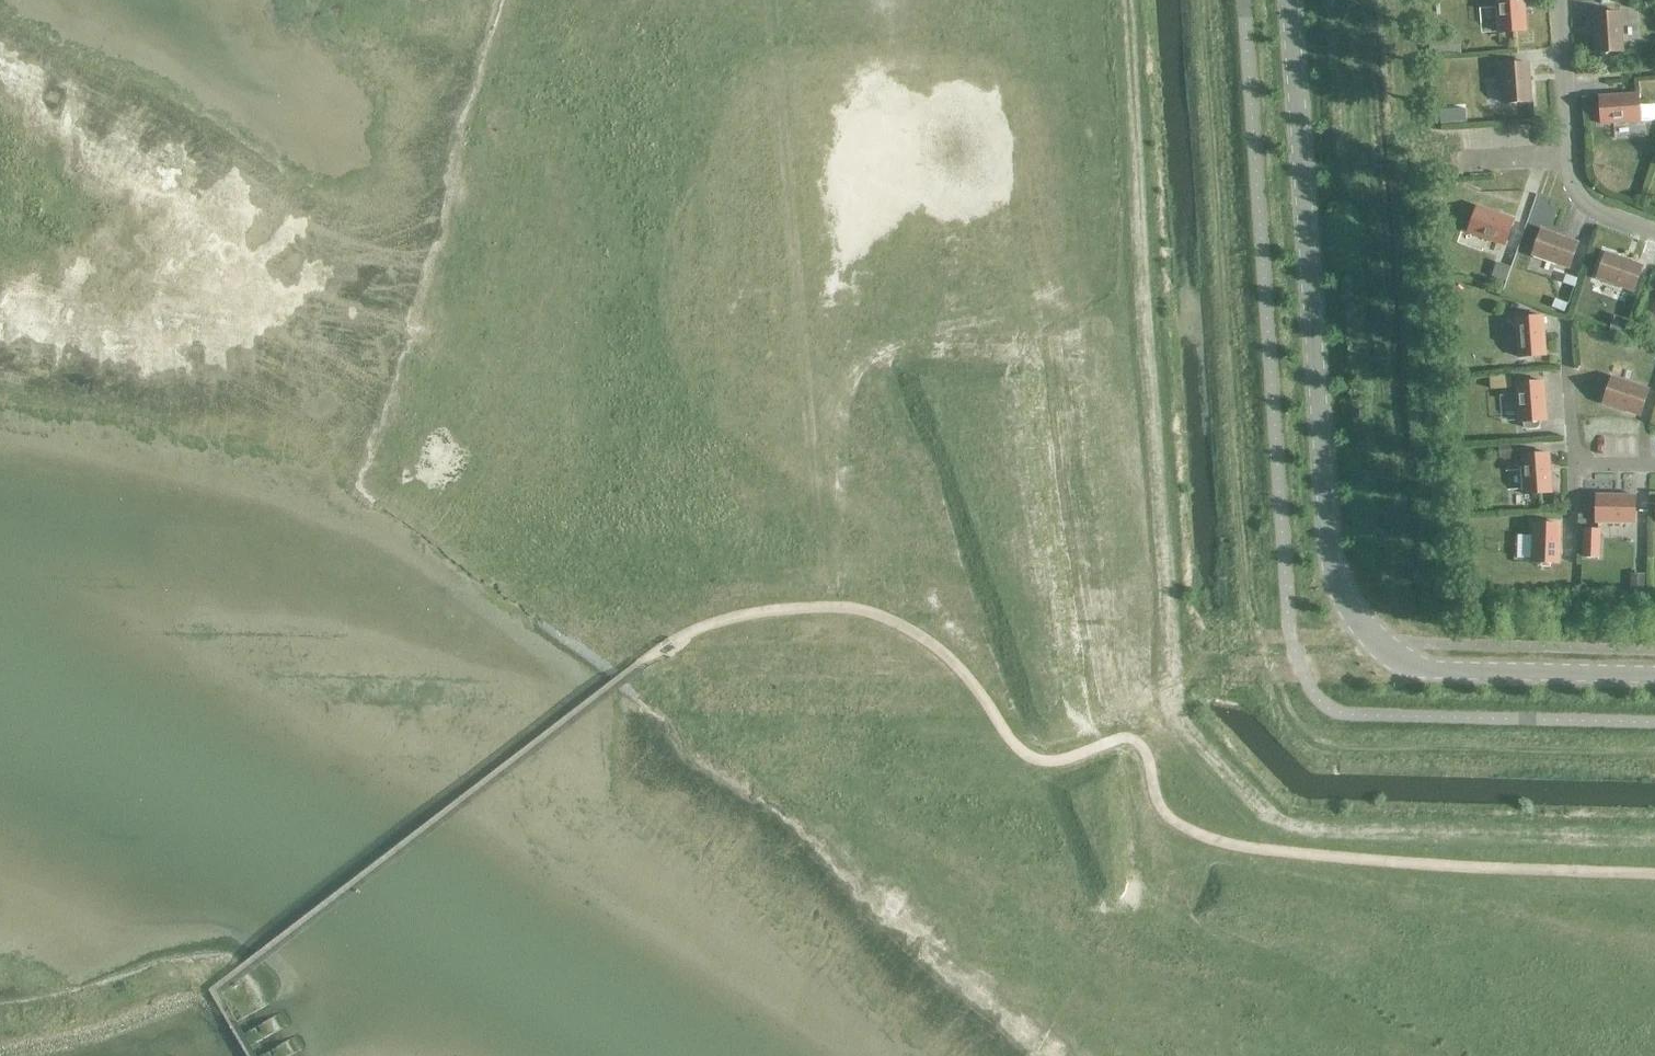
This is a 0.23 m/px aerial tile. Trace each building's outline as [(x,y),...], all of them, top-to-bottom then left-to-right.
[(1526,32),(1524,0),(1496,0),(1499,33),(1526,32)] [(1596,54),(1623,52),(1621,13),(1593,15),(1596,54)] [(1454,64),(1438,65),(1439,79),(1456,78),(1454,64)] [(1501,66),(1504,104),(1531,102),(1529,64),(1501,66)] [(1599,97),(1601,125),(1640,122),(1654,121),(1654,106),(1639,107),(1638,95),(1599,97)] [(1586,102),(1583,103),(1584,117),(1588,116),(1594,116),(1593,102),(1586,102)] [(1465,110),(1452,111),(1453,123),(1466,122),(1465,110)] [(1477,207),(1468,233),(1504,246),(1514,220),(1477,207)] [(1542,230),(1532,256),(1569,269),(1578,243),(1542,230)] [(1606,253),(1597,279),(1633,292),(1642,266),(1606,253)] [(1497,263),(1491,278),(1505,283),(1511,268),(1497,263)] [(1566,275),(1563,284),(1574,288),(1577,280),(1566,275)] [(1556,302),(1552,312),(1563,316),(1567,306),(1556,302)] [(1614,316),(1609,329),(1628,335),(1633,322),(1614,316)] [(1515,319),(1518,358),(1546,356),(1543,317),(1515,319)] [(1511,374),(1489,376),(1490,389),(1512,388),(1511,374)] [(1612,378),(1603,404),(1640,416),(1648,390),(1612,378)] [(1544,382),(1516,384),(1519,423),(1523,423),(1523,427),(1527,430),(1535,429),(1539,426),(1538,422),(1547,421),(1544,382)] [(1515,447),(1497,448),(1497,462),(1516,461),(1515,447)] [(1549,454),(1521,456),(1524,495),(1552,493),(1549,454)] [(1596,496),(1596,523),(1635,524),(1635,496),(1596,496)] [(1533,524),(1532,563),(1559,564),(1561,525),(1533,524)] [(1600,558),(1600,530),(1583,530),(1583,558),(1600,558)] [(1629,575),(1628,592),(1642,592),(1643,575),(1629,575)]
